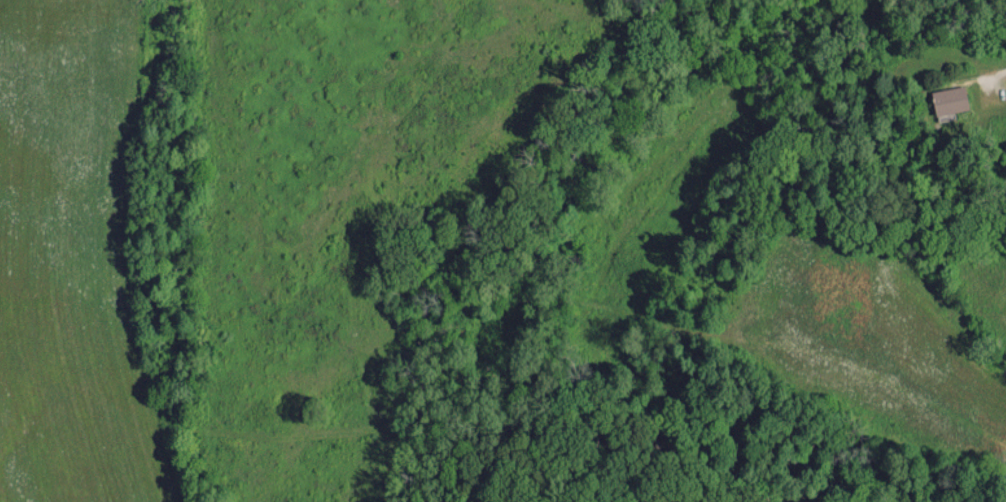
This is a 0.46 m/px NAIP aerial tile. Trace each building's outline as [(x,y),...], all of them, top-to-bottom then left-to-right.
[(963,85),(930,93),(936,116),(968,108),(963,85)]
